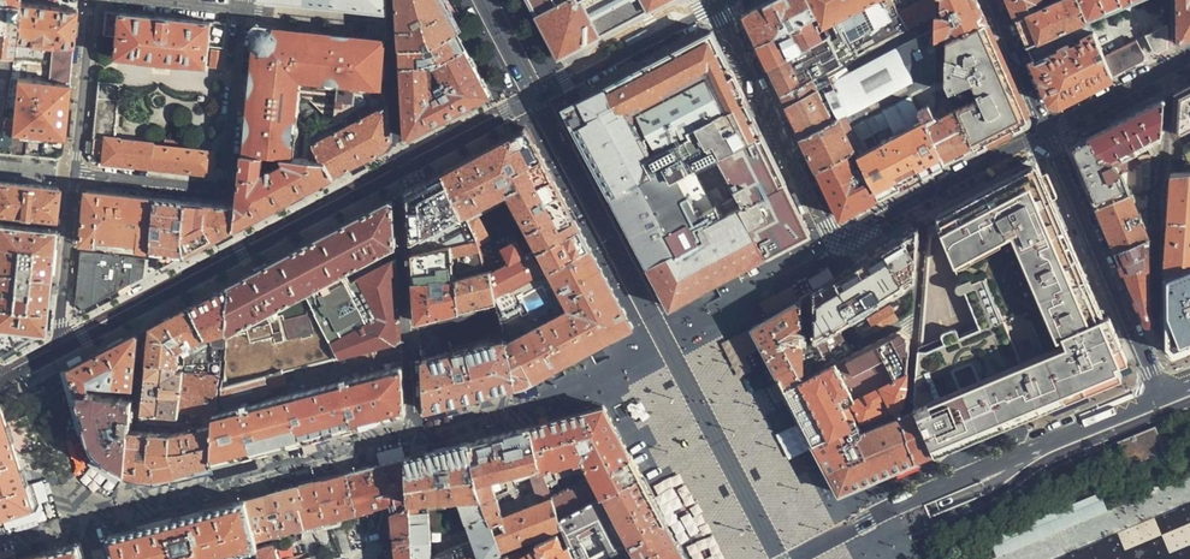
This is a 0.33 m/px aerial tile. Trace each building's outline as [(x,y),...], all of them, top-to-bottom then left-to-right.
[(381,9),(381,0),(294,0),(381,9)] [(401,46),(430,42),(459,33),(446,8),(442,0),(398,0),(401,46)] [(546,31),(552,43),(559,56),(585,43),(591,40),(602,35),(670,0),(529,0),(546,31)] [(811,0),(772,0),(744,15),(759,45),(819,15),(811,0)] [(892,0),(811,0),(819,15),(831,38),(843,62),(907,30),(892,0)] [(907,30),(938,14),(938,10),(932,0),(927,0),(907,10),(905,7),(908,5),(906,0),(892,0),(907,30)] [(938,10),(938,14),(937,47),(947,42),(986,23),(976,0),(938,0),(938,10)] [(1014,13),(1017,19),(1046,7),(1040,2),(1044,0),(1008,0),(1014,13)] [(1017,19),(1026,40),(1028,45),(1088,19),(1078,0),(1062,0),(1046,7),(1017,19)] [(1088,19),(1104,12),(1105,14),(1131,3),(1138,0),(1078,0),(1088,19)] [(1179,37),(1182,40),(1189,36),(1189,0),(1178,0),(1179,37)] [(9,55),(12,38),(13,31),(17,2),(0,1),(0,54),(9,55)] [(48,5),(17,2),(13,31),(41,35),(41,41),(73,45),(77,9),(48,5)] [(211,67),(221,69),(226,24),(107,12),(104,37),(118,38),(117,57),(140,59),(141,60),(179,65),(184,64),(207,66),(208,54),(212,54),(211,67)] [(938,14),(907,30),(843,62),(817,78),(831,109),(835,119),(846,113),(853,127),(936,83),(935,82),(937,47),(938,14)] [(819,15),(759,45),(769,67),(831,38),(819,15)] [(1088,19),(1028,45),(1052,99),(1060,103),(1086,89),(1114,75),(1104,56),(1088,19)] [(1155,51),(1160,52),(1168,48),(1168,24),(1165,25),(1163,22),(1153,27),(1155,30),(1146,35),(1155,51)] [(948,89),(976,148),(1003,134),(1029,120),(1008,72),(986,23),(947,42),(946,82),(948,89)] [(387,106),(379,85),(384,40),(352,36),(348,41),(338,40),(334,34),(320,33),(295,30),(270,28),(264,27),(255,34),(249,100),(247,115),(244,153),(291,157),(299,76),(338,80),(333,123),(344,118),(349,126),(387,106)] [(430,42),(401,46),(401,64),(434,63),(466,48),(459,33),(430,42)] [(567,107),(563,109),(668,308),(672,306),(724,278),(731,274),(809,233),(806,228),(709,33),(584,98),(582,99),(567,107)] [(12,38),(9,55),(40,60),(39,80),(69,83),(73,45),(41,41),(12,38)] [(831,38),(769,67),(775,80),(791,112),(798,127),(831,109),(817,78),(843,62),(831,38)] [(1137,39),(1104,56),(1114,75),(1144,60),(1146,55),(1137,39)] [(466,48),(434,63),(448,118),(467,108),(490,95),(469,54),(466,48)] [(9,55),(0,54),(0,115),(9,55)] [(9,55),(0,115),(0,119),(12,120),(11,131),(63,138),(66,113),(69,83),(39,80),(40,60),(9,55)] [(434,63),(401,64),(406,140),(448,118),(434,63)] [(210,173),(213,152),(202,151),(184,149),(185,142),(167,139),(166,144),(116,138),(121,87),(120,86),(120,85),(119,84),(117,83),(116,83),(100,81),(93,152),(99,161),(138,165),(179,170),(210,173)] [(936,83),(936,90),(948,89),(946,82),(935,82),(936,83)] [(856,150),(881,197),(914,180),(947,163),(925,121),(935,116),(936,90),(936,83),(853,127),(862,147),(856,150)] [(1170,173),(1189,172),(1189,139),(1187,127),(1189,125),(1189,85),(1176,93),(1170,173)] [(925,121),(947,163),(962,155),(976,148),(948,89),(936,90),(935,116),(925,121)] [(1118,122),(1088,137),(1104,168),(1114,164),(1127,157),(1128,159),(1131,158),(1130,155),(1136,153),(1141,160),(1142,164),(1151,160),(1151,155),(1158,153),(1163,99),(1118,122)] [(390,141),(387,106),(349,126),(328,137),(332,161),(334,177),(362,162),(383,151),(390,141)] [(831,109),(798,127),(800,132),(803,137),(835,119),(831,109)] [(835,119),(803,137),(815,161),(818,168),(856,150),(862,147),(853,127),(846,113),(835,119)] [(61,157),(63,138),(11,131),(12,120),(0,119),(0,150),(61,157)] [(502,142),(444,172),(483,243),(490,239),(477,215),(505,202),(518,224),(523,221),(560,202),(565,199),(527,128),(526,129),(523,130),(502,142)] [(1084,177),(1096,206),(1150,187),(1151,160),(1142,164),(1141,160),(1134,160),(1116,168),(1114,164),(1104,168),(1088,137),(1071,146),(1084,177)] [(203,141),(202,151),(213,152),(214,142),(203,141)] [(856,150),(818,168),(842,217),(862,207),(881,197),(856,150)] [(287,201),(334,177),(332,161),(291,157),(244,153),(237,206),(235,228),(287,201)] [(992,190),(935,220),(937,225),(927,230),(927,234),(927,238),(940,232),(982,329),(960,338),(957,332),(955,329),(952,328),(938,335),(938,337),(939,340),(919,348),(916,401),(919,408),(916,410),(917,412),(916,413),(934,454),(949,448),(1032,413),(1072,396),(1094,387),(1122,375),(1119,364),(1128,361),(1108,315),(1103,317),(1096,300),(1078,258),(1052,198),(1058,196),(1047,173),(1039,177),(1034,167),(992,190)] [(483,243),(444,172),(426,182),(408,192),(411,239),(412,257),(451,249),(483,243)] [(1170,173),(1169,197),(1165,279),(1189,266),(1189,172),(1170,173)] [(0,180),(0,216),(54,222),(55,213),(59,187),(26,183),(0,180)] [(353,219),(392,198),(386,187),(338,212),(343,222),(352,218),(353,219)] [(1101,218),(1116,250),(1150,237),(1150,187),(1096,206),(1101,218)] [(138,249),(152,251),(157,197),(88,190),(83,243),(98,244),(100,236),(116,238),(138,241),(138,249)] [(158,252),(156,271),(186,255),(190,201),(157,197),(152,251),(155,251),(158,252)] [(261,268),(230,284),(222,361),(224,361),(222,389),(289,371),(305,367),(401,342),(396,260),(385,266),(351,285),(346,272),(384,252),(395,246),(392,199),(341,226),(295,250),(261,268)] [(593,252),(565,199),(560,202),(523,221),(525,225),(527,229),(523,232),(533,250),(526,254),(517,238),(501,246),(510,262),(492,271),(496,303),(588,254),(593,252)] [(190,201),(186,255),(211,242),(235,228),(237,206),(190,201)] [(54,229),(0,223),(0,326),(44,330),(49,283),(54,229)] [(851,268),(814,290),(816,339),(837,327),(915,281),(918,235),(918,228),(851,268)] [(1150,237),(1116,250),(1130,285),(1146,322),(1152,320),(1150,237)] [(485,251),(483,243),(451,249),(456,273),(484,266),(481,252),(485,251)] [(451,249),(412,257),(415,296),(416,323),(425,321),(460,312),(455,280),(456,273),(451,249)] [(84,308),(143,277),(145,259),(122,256),(121,258),(112,257),(111,255),(82,251),(79,276),(76,302),(84,308)] [(505,340),(516,387),(527,385),(549,372),(575,358),(581,356),(629,330),(634,327),(593,252),(588,254),(496,303),(505,340)] [(1165,279),(1164,346),(1174,355),(1189,348),(1189,266),(1165,279)] [(455,280),(460,312),(496,303),(492,271),(492,269),(455,280)] [(222,361),(230,284),(211,294),(192,304),(211,346),(213,346),(211,363),(222,361)] [(777,377),(784,390),(834,364),(853,354),(837,327),(816,339),(814,290),(807,294),(757,323),(751,326),(779,376),(777,377)] [(211,346),(192,304),(173,314),(152,325),(147,371),(185,366),(211,363),(213,346),(211,346)] [(879,330),(899,320),(892,306),(871,317),(879,330)] [(871,317),(855,326),(862,338),(879,330),(871,317)] [(44,330),(0,326),(0,354),(3,356),(44,330)] [(853,354),(834,364),(855,402),(910,372),(912,334),(903,329),(853,354)] [(140,334),(138,332),(98,353),(70,367),(77,394),(133,399),(140,334)] [(471,399),(516,387),(505,340),(429,358),(423,359),(425,410),(471,399)] [(402,350),(401,342),(305,367),(308,377),(375,359),(374,357),(402,350)] [(219,390),(222,361),(211,363),(185,366),(181,410),(204,412),(203,422),(208,423),(208,426),(216,424),(219,390)] [(405,415),(402,361),(375,368),(376,373),(353,379),(352,375),(347,376),(347,380),(298,393),(302,441),(367,425),(368,424),(405,415)] [(901,406),(906,404),(909,386),(910,372),(855,402),(834,364),(784,390),(813,445),(815,444),(841,494),(846,491),(905,467),(919,460),(905,417),(901,406)] [(185,366),(147,371),(144,391),(142,413),(158,414),(158,426),(174,427),(175,427),(176,427),(178,426),(178,425),(179,423),(181,410),(185,366)] [(302,441),(298,393),(245,407),(243,403),(269,395),(267,389),(285,384),(283,376),(289,375),(289,371),(222,389),(219,390),(216,424),(211,465),(276,448),(302,441)] [(133,399),(77,394),(85,422),(91,442),(93,448),(95,453),(96,454),(125,473),(129,432),(133,399)] [(1,518),(32,507),(33,504),(19,456),(3,404),(0,403),(0,516),(1,518)] [(636,475),(641,473),(615,425),(605,406),(600,408),(531,426),(543,462),(536,465),(557,513),(636,475)] [(905,417),(919,460),(934,454),(916,413),(915,411),(909,414),(905,417)] [(148,426),(158,426),(158,414),(142,413),(141,418),(148,426)] [(189,470),(211,465),(216,424),(208,426),(172,434),(168,476),(189,470)] [(502,551),(561,522),(557,513),(536,465),(543,462),(531,426),(500,434),(468,442),(502,551)] [(1157,431),(1135,435),(1139,455),(1161,451),(1157,431)] [(163,476),(168,476),(172,434),(147,433),(129,432),(125,473),(133,475),(140,476),(147,477),(154,477),(163,476)] [(415,558),(486,558),(502,551),(468,442),(431,452),(405,458),(415,558)] [(405,458),(376,466),(347,474),(357,512),(358,516),(363,515),(363,511),(392,503),(399,558),(415,558),(405,458)] [(641,473),(636,475),(557,513),(561,522),(576,558),(686,558),(641,473)] [(357,512),(347,474),(305,484),(296,487),(307,526),(357,512)] [(537,501),(531,483),(496,497),(503,514),(537,501)] [(307,526),(296,487),(280,491),(246,500),(256,541),(307,526)] [(1099,489),(987,535),(996,555),(1108,508),(1099,489)] [(246,500),(193,514),(111,535),(108,539),(113,558),(207,558),(243,549),(257,546),(256,541),(246,500)] [(502,551),(505,558),(576,558),(561,522),(502,551)] [(49,552),(52,558),(85,558),(81,544),(49,552)] [(243,549),(244,558),(242,558),(260,558),(259,553),(257,546),(243,549)] [(279,547),(259,553),(260,558),(283,558),(279,547)]
